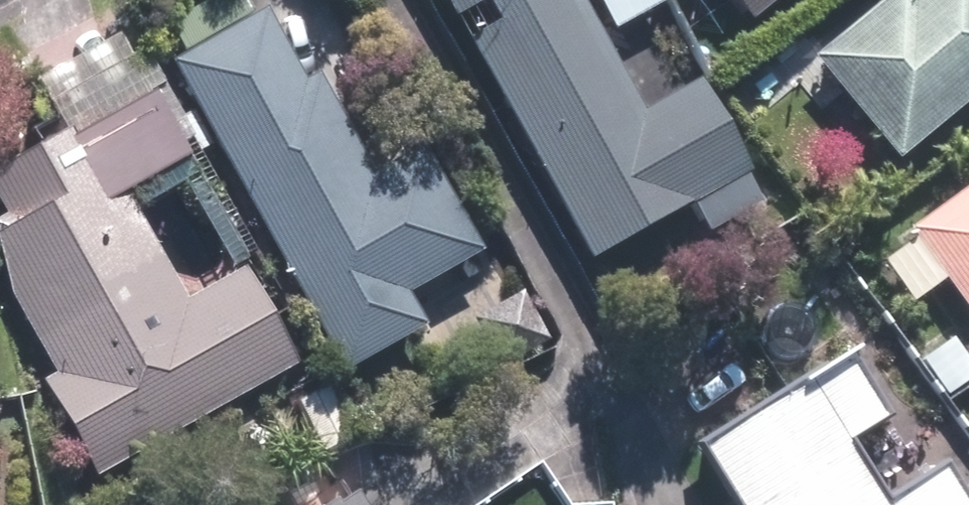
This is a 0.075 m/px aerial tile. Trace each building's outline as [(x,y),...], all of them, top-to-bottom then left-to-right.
[(313,73),(272,0),(269,0),(240,16),(241,19),(176,56),(350,363),(430,317),(414,288),(442,271),(489,245),(429,139),(382,165),(326,66),(313,73)] [(594,254),(755,167),(704,74),(648,105),(591,0),(455,0),(594,254)] [(619,22),(663,0),(608,0),(619,22)] [(756,14),(773,0),(745,0),(756,14)] [(820,53),(905,152),(968,98),(968,0),(882,0),(820,53)] [(302,358),(251,264),(194,294),(133,182),(196,148),(162,83),(98,117),(93,109),(0,159),(0,251),(61,365),(49,372),(100,466),(302,358)] [(914,223),(968,296),(968,182),(914,223)] [(707,439),(750,504),(968,504),(968,481),(954,458),(892,497),(852,434),(894,408),(854,345),(707,439)] [(345,490),(323,504),(356,504),(345,490)]
